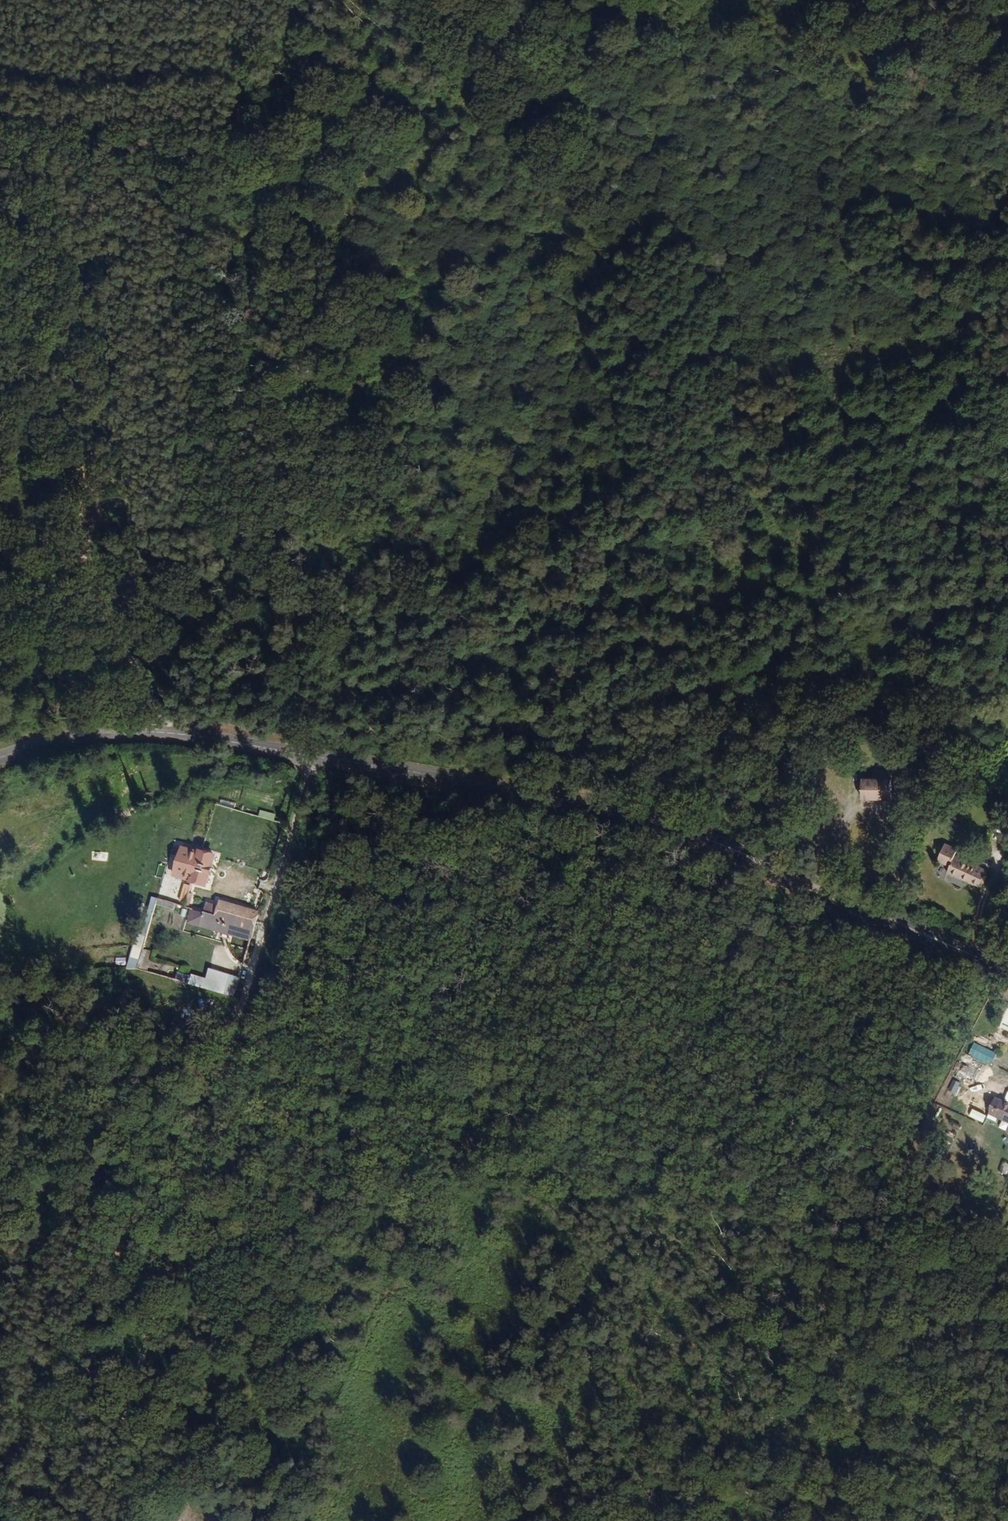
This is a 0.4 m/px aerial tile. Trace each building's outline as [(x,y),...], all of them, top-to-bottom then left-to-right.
[(895,781),(867,781),(866,800),(895,801),(895,781)] [(191,880),(199,850),(183,846),(176,875),(191,880)] [(966,853),(952,846),(943,862),(957,869),(955,875),(986,891),(994,875),(964,860),(966,853)] [(216,854),(199,850),(191,880),(208,885),(216,854)] [(93,860),(92,866),(104,869),(106,863),(93,860)] [(188,892),(183,908),(190,909),(193,893),(188,892)] [(259,928),(263,913),(219,902),(218,906),(209,904),(207,914),(216,917),(259,928)] [(196,903),(195,911),(202,913),(204,906),(196,903)] [(195,911),(190,909),(184,929),(211,936),(212,932),(216,917),(207,914),(202,913),(195,911)] [(212,932),(255,943),(259,928),(216,917),(212,932)] [(129,945),(129,969),(138,969),(138,961),(150,960),(150,950),(142,950),(142,945),(129,945)] [(241,978),(208,969),(202,992),(235,1001),(241,978)] [(1005,1043),(994,1038),(989,1047),(1001,1053),(1005,1043)] [(1004,1099),(1007,1089),(993,1081),(988,1091),(993,1094),(987,1106),(994,1109),(993,1111),(995,1113),(1007,1119),(1007,1101),(1004,1099)] [(994,1109),(987,1106),(984,1112),(993,1117),(995,1113),(993,1111),(994,1109)] [(916,1153),(912,1147),(909,1150),(907,1148),(899,1155),(899,1156),(898,1157),(902,1163),(904,1162),(906,1164),(915,1156),(914,1155),(916,1153)]
